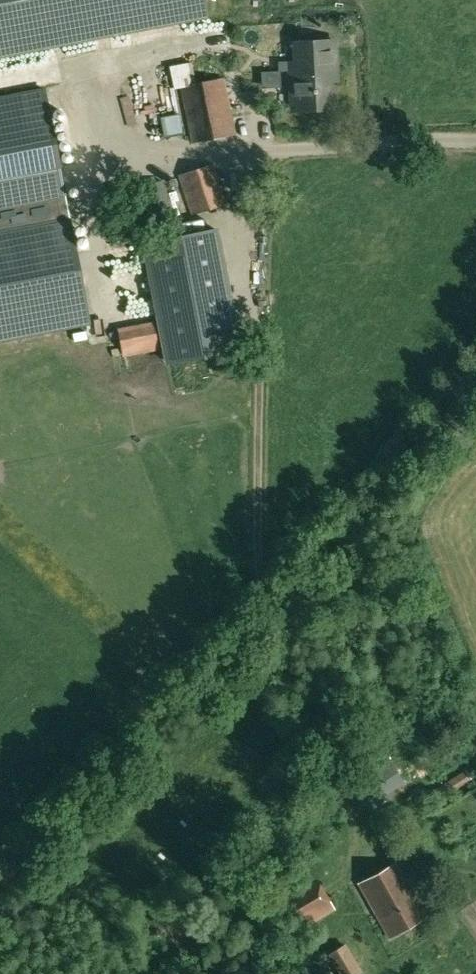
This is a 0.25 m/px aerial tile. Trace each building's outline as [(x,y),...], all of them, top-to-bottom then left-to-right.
[(207,17),(204,0),(0,0),(0,57),(207,17)] [(290,71),(292,110),(332,108),(330,70),(336,70),(334,40),(294,42),(296,71),(290,71)] [(192,63),(170,66),(174,88),(182,87),(192,142),(235,135),(223,78),(196,83),(192,63)] [(261,82),(280,81),(280,68),(261,69),(261,82)] [(89,321),(68,325),(48,221),(70,217),(45,89),(0,98),(0,340),(90,322),(89,321)] [(183,135),(178,114),(176,114),(160,117),(162,127),(165,138),(183,135)] [(212,164),(179,175),(192,214),(225,203),(212,164)] [(154,239),(177,231),(162,181),(139,188),(154,239)] [(183,235),(203,231),(201,220),(180,224),(183,235)] [(145,243),(168,362),(239,349),(216,229),(145,243)] [(158,346),(153,321),(118,328),(123,353),(158,346)] [(472,777),(466,768),(434,788),(440,797),(472,777)] [(359,883),(389,937),(425,917),(395,863),(359,883)] [(314,876),(278,897),(298,930),(334,908),(314,876)] [(330,954),(342,973),(358,973),(362,972),(345,945),(330,954)]
